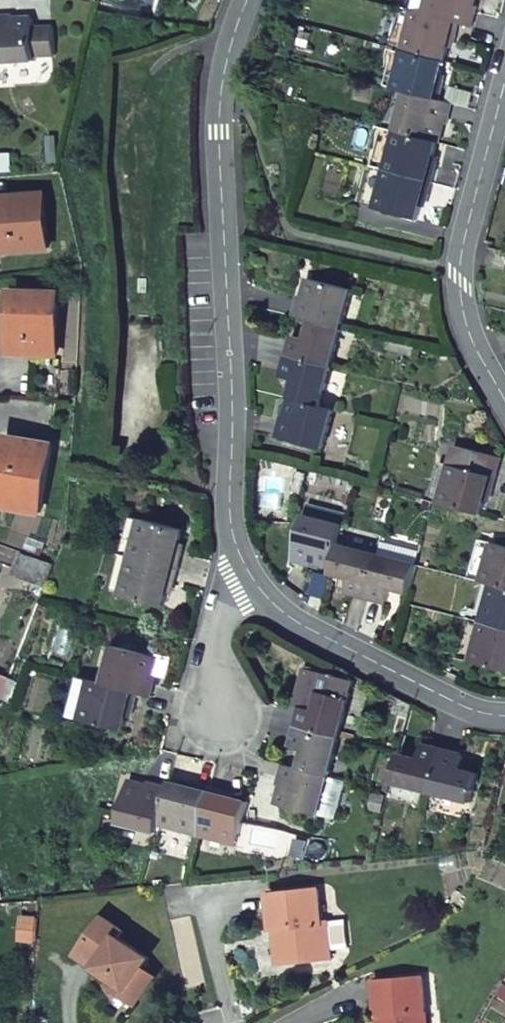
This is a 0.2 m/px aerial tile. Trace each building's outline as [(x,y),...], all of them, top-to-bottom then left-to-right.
[(433,0),(419,0),(415,13),(428,16),(433,0)] [(476,0),(433,0),(428,16),(461,25),(474,28),(479,8),(474,7),(476,0)] [(405,48),(414,16),(405,13),(396,46),(405,48)] [(461,25),(428,16),(415,13),(414,16),(405,48),(404,51),(447,63),(451,45),(455,46),(461,25)] [(0,18),(0,65),(35,63),(35,58),(55,57),(53,28),(34,30),(33,21),(14,22),(14,17),(0,18)] [(441,82),(447,63),(404,51),(403,55),(394,88),(394,90),(399,92),(408,94),(440,103),(445,83),(441,82)] [(394,88),(403,55),(394,52),(385,86),(394,88)] [(408,94),(399,92),(389,130),(398,133),(408,94)] [(454,106),(440,103),(408,94),(398,133),(439,144),(444,125),(449,126),(454,106)] [(398,133),(389,130),(382,129),(372,167),(388,172),(398,133)] [(439,144),(398,133),(388,172),(433,183),(438,164),(434,163),(439,144)] [(388,172),(372,167),(362,204),(378,208),(388,172)] [(433,183),(388,172),(378,208),(377,210),(418,221),(423,202),(428,204),(433,183)] [(0,199),(0,253),(48,249),(44,196),(0,199)] [(313,322),(341,329),(351,292),(311,281),(305,300),(300,299),(295,317),(313,322)] [(59,296),(14,294),(12,353),(56,355),(59,296)] [(331,368),(341,329),(313,322),(308,341),(294,338),(289,357),(331,368)] [(414,350),(392,344),(390,352),(412,358),(414,350)] [(331,368),(289,357),(283,378),(297,381),(292,400),(320,408),(331,368)] [(320,408),(292,400),(287,418),(283,417),(278,437),(323,449),(333,411),(320,408)] [(8,438),(0,480),(0,507),(40,514),(53,445),(8,438)] [(441,505),(482,516),(487,498),(492,499),(503,460),(457,447),(452,466),(441,505)] [(430,502),(441,505),(452,466),(441,464),(430,502)] [(344,528),(347,516),(310,506),(306,518),(344,528)] [(333,569),(339,546),(344,528),(306,518),(294,563),(313,569),(315,564),(333,569)] [(131,519),(121,556),(133,559),(142,522),(131,519)] [(133,559),(179,572),(184,551),(179,550),(184,532),(143,521),(142,522),(133,559)] [(478,541),(467,580),(481,584),(492,545),(478,541)] [(481,584),(494,587),(504,590),(504,549),(492,545),(481,584)] [(366,599),(377,556),(339,546),(333,569),(331,575),(351,581),(347,594),(366,599)] [(12,577),(45,590),(54,565),(22,554),(12,577)] [(133,559),(121,556),(112,593),(123,596),(133,559)] [(409,597),(417,566),(377,556),(366,599),(386,604),(389,591),(409,597)] [(174,592),(179,572),(133,559),(123,596),(123,597),(164,608),(169,590),(174,592)] [(494,587),(492,594),(484,626),(504,632),(504,590),(494,587)] [(484,626),(492,594),(481,592),(475,615),(471,614),(469,623),(484,626)] [(484,626),(474,664),(504,673),(504,632),(484,626)] [(138,694),(151,698),(156,678),(150,677),(155,659),(116,648),(106,686),(136,694),(138,694)] [(311,670),(302,707),(316,711),(321,692),(326,673),(311,670)] [(297,726),(339,737),(349,699),(354,681),(326,673),(321,692),(316,711),(302,707),(297,726)] [(1,700),(9,678),(0,674),(0,700),(1,700)] [(9,678),(1,700),(8,703),(17,681),(9,678)] [(82,721),(92,682),(79,679),(69,718),(82,721)] [(136,694),(106,686),(92,682),(82,721),(123,732),(128,714),(132,715),(138,694),(136,694)] [(329,776),(339,737),(297,726),(292,747),(305,750),(300,769),(329,776)] [(392,782),(431,792),(442,750),(422,744),(418,758),(400,753),(392,782)] [(442,750),(431,792),(470,802),(477,774),(459,769),(463,755),(442,750)] [(319,816),(329,776),(300,769),(284,765),(279,784),(284,785),(279,805),(319,816)] [(118,821),(158,831),(160,824),(169,785),(150,780),(148,786),(129,781),(118,821)] [(160,824),(198,833),(210,787),(191,782),(190,787),(170,782),(169,785),(160,824)] [(237,843),(242,823),(247,802),(228,797),(229,792),(210,787),(198,833),(237,843)] [(268,896),(272,932),(283,931),(286,964),(331,960),(330,951),(327,923),(321,924),(318,891),(268,896)] [(33,942),(35,920),(20,919),(19,941),(33,942)] [(129,990),(125,995),(137,1005),(157,978),(144,968),(150,960),(121,938),(120,938),(124,932),(106,920),(84,950),(103,963),(99,968),(117,981),(129,990)] [(327,923),(330,951),(348,949),(345,921),(327,923)] [(283,931),(272,932),(276,966),(286,964),(283,931)] [(103,963),(84,950),(81,955),(99,968),(103,963)] [(377,1019),(385,1019),(386,1022),(425,1022),(421,979),(373,984),(377,1019)] [(113,987),(125,995),(129,990),(117,981),(113,987)]
